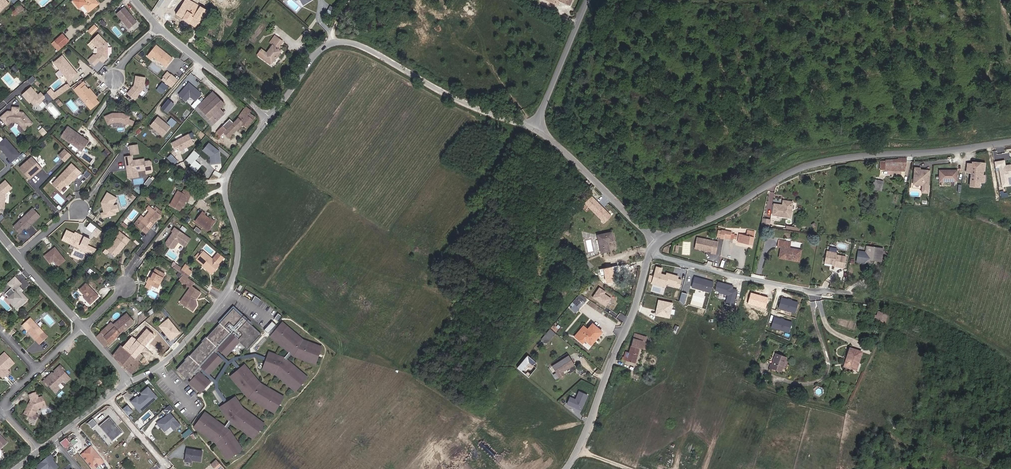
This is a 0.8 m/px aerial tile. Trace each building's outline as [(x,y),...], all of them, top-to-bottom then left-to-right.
[(6,0),(0,0),(0,11),(9,3),(6,0)] [(76,1),(80,8),(84,5),(90,12),(100,4),(97,0),(76,0),(76,1)] [(176,15),(197,28),(209,10),(193,0),(186,0),(176,15)] [(138,22),(126,7),(118,14),(131,28),(138,22)] [(92,34),(97,28),(94,25),(88,31),(92,34)] [(64,35),(57,41),(63,48),(70,42),(64,35)] [(107,58),(108,56),(109,47),(107,46),(108,45),(100,36),(93,42),(99,49),(99,54),(97,56),(95,56),(90,61),(95,66),(101,61),(103,63),(108,59),(107,58)] [(259,53),(271,63),(281,50),(278,49),(283,42),(276,36),(271,42),(273,44),(267,53),(262,49),(259,53)] [(174,59),(161,49),(156,45),(147,57),(151,60),(153,56),(155,57),(168,67),(174,59)] [(281,50),(271,63),(273,63),(282,52),(281,50)] [(78,74),(62,56),(54,64),(70,82),(78,74)] [(136,100),(144,90),(146,78),(137,76),(135,86),(129,94),(136,100)] [(179,81),(172,76),(167,82),(174,87),(179,81)] [(168,86),(162,82),(156,90),(162,94),(168,86)] [(92,97),(87,91),(82,84),(73,91),(84,104),(87,102),(89,105),(96,99),(94,96),(92,97)] [(190,84),(180,96),(187,102),(191,98),(196,102),(202,95),(196,90),(195,90),(192,88),(193,87),(190,84)] [(48,98),(43,93),(41,95),(33,87),(25,95),(31,101),(32,100),(36,105),(41,105),(48,98)] [(214,91),(209,96),(200,106),(217,123),(226,113),(221,108),(225,103),(214,91)] [(168,114),(175,105),(169,101),(162,109),(168,114)] [(256,119),(251,116),(254,110),(247,106),(240,116),(235,122),(232,118),(218,131),(222,135),(227,132),(231,137),(245,124),(251,127),(256,119)] [(34,124),(25,112),(20,112),(21,108),(14,107),(14,112),(9,111),(2,117),(9,125),(13,122),(15,122),(15,119),(21,120),(26,126),(28,129),(34,124)] [(135,121),(131,119),(132,117),(125,114),(115,114),(108,117),(111,124),(118,121),(122,121),(129,124),(129,123),(134,125),(135,121)] [(168,123),(173,127),(177,121),(172,117),(168,123)] [(164,137),(171,128),(167,125),(166,125),(165,124),(159,118),(151,127),(164,137)] [(26,126),(21,120),(15,119),(15,122),(19,123),(26,130),(28,129),(26,126)] [(90,141),(70,126),(63,136),(83,151),(90,141)] [(190,136),(173,144),(176,150),(179,149),(181,152),(187,148),(188,148),(195,145),(190,136)] [(0,142),(0,148),(12,162),(21,154),(6,137),(0,142)] [(220,152),(210,144),(204,151),(212,157),(212,165),(218,164),(221,162),(220,152)] [(140,154),(138,146),(131,147),(132,156),(140,154)] [(65,163),(72,156),(65,150),(59,157),(65,163)] [(187,159),(193,164),(200,154),(194,150),(187,159)] [(994,154),(995,159),(999,158),(1000,160),(1010,158),(1008,152),(994,154)] [(148,170),(146,159),(134,161),(134,156),(127,157),(130,179),(140,177),(139,171),(148,170)] [(34,172),(42,165),(34,157),(22,168),(31,179),(36,174),(34,172)] [(909,166),(909,158),(901,158),(888,159),(888,160),(883,160),(883,169),(908,170),(909,166)] [(984,171),(985,163),(976,163),(976,167),(972,166),(972,165),(967,164),(966,172),(971,172),(970,186),(974,186),(975,181),(982,182),(983,170),(984,171)] [(36,174),(44,168),(42,165),(34,172),(36,174)] [(1010,166),(1010,165),(1005,166),(1005,167),(1003,167),(1003,166),(999,167),(1002,186),(1009,185),(1007,177),(1010,176),(1010,166)] [(70,184),(75,179),(76,180),(80,176),(71,167),(55,183),(62,190),(69,183),(70,184)] [(930,192),(932,170),(923,169),(923,168),(917,167),(916,183),(925,184),(924,192),(930,192)] [(959,181),(960,171),(942,169),(942,180),(959,181)] [(150,177),(145,184),(149,186),(153,179),(150,177)] [(883,190),(885,180),(877,179),(876,189),(883,190)] [(7,193),(13,187),(7,180),(0,186),(0,207),(6,208),(7,193)] [(188,203),(193,193),(186,190),(185,193),(180,190),(173,205),(182,210),(184,206),(186,207),(188,203)] [(119,205),(115,206),(115,204),(118,199),(110,193),(103,202),(106,212),(103,213),(104,217),(117,214),(116,212),(121,211),(119,205)] [(612,215),(592,196),(585,204),(605,222),(612,215)] [(793,217),(796,202),(786,201),(785,205),(777,204),(776,215),(793,217)] [(148,233),(163,215),(151,206),(148,210),(151,212),(146,218),(142,215),(136,224),(139,226),(148,233)] [(28,228),(42,215),(35,207),(15,226),(21,232),(27,227),(28,228)] [(208,213),(204,211),(197,220),(211,230),(217,222),(207,215),(208,213)] [(86,228),(98,237),(102,230),(91,222),(86,228)] [(179,241),(187,247),(193,239),(176,227),(173,231),(174,231),(167,241),(168,244),(172,247),(175,247),(179,241)] [(733,233),(734,231),(723,229),(723,230),(722,237),(722,238),(726,238),(726,237),(735,239),(736,233),(733,233)] [(81,248),(86,237),(83,235),(82,236),(76,233),(69,230),(64,240),(81,248)] [(749,235),(742,234),(740,241),(750,243),(750,244),(754,244),(757,231),(750,230),(749,235)] [(118,257),(132,240),(121,231),(107,248),(118,257)] [(616,240),(614,232),(600,235),(604,252),(611,251),(610,241),(616,240)] [(718,253),(720,241),(700,237),(697,248),(714,251),(713,253),(718,253)] [(800,256),(800,251),(789,249),(790,243),(779,241),(778,247),(781,248),(779,258),(789,259),(789,258),(792,259),(792,260),(796,261),(797,256),(800,256)] [(883,260),(885,248),(869,246),(867,257),(879,259),(879,260),(883,260)] [(67,260),(56,247),(46,256),(52,263),(55,260),(60,266),(67,260)] [(213,273),(226,258),(219,253),(215,258),(205,251),(198,260),(213,273)] [(847,267),(849,257),(839,255),(839,253),(829,251),(827,262),(835,264),(837,264),(837,266),(847,267)] [(192,267),(187,264),(182,272),(185,275),(190,278),(194,271),(191,269),(192,267)] [(613,267),(603,269),(606,283),(616,281),(613,267)] [(674,287),(678,288),(681,280),(677,279),(678,276),(670,274),(669,275),(666,274),(666,275),(660,274),(662,268),(656,267),(652,283),(657,285),(658,282),(659,282),(674,286),(674,287)] [(151,277),(148,282),(149,282),(154,284),(159,287),(166,273),(157,268),(155,272),(152,278),(151,277)] [(181,281),(192,288),(193,286),(196,282),(190,278),(185,275),(181,281)] [(694,277),(691,287),(710,293),(713,282),(694,277)] [(23,292),(18,287),(21,285),(15,279),(7,286),(8,287),(1,293),(8,300),(7,301),(13,307),(14,306),(17,310),(28,300),(21,293),(23,292)] [(732,286),(717,282),(715,290),(718,291),(718,292),(728,295),(725,304),(732,306),(736,290),(731,289),(732,286)] [(81,289),(87,295),(85,297),(92,304),(100,295),(88,283),(81,289)] [(182,303),(193,312),(197,307),(197,300),(202,293),(193,286),(192,288),(182,303)] [(599,288),(592,298),(605,307),(611,298),(604,293),(605,292),(599,288)] [(768,298),(751,292),(747,304),(765,309),(768,298)] [(257,298),(250,294),(247,299),(253,303),(257,298)] [(575,313),(588,301),(581,294),(568,306),(575,313)] [(798,302),(782,298),(779,308),(795,312),(798,302)] [(667,302),(658,300),(656,311),(655,315),(660,316),(669,318),(671,307),(672,304),(667,302)] [(244,348),(258,332),(242,318),(229,307),(220,317),(204,335),(203,335),(199,340),(199,341),(194,347),(214,364),(219,358),(213,353),(216,349),(223,354),(235,340),(244,348)] [(160,316),(164,321),(169,317),(166,312),(160,316)] [(872,314),(871,318),(887,323),(889,314),(879,312),(878,315),(872,314)] [(104,332),(98,337),(107,347),(136,321),(128,313),(117,323),(116,325),(116,326),(106,335),(104,332)] [(792,322),(775,317),(772,327),(789,332),(792,322)] [(31,319),(23,326),(36,341),(44,333),(31,319)] [(299,337),(278,320),(267,334),(286,349),(281,355),(266,350),(261,366),(273,371),(294,388),(305,374),(284,357),(289,351),(291,352),(313,360),(318,344),(299,337)] [(594,344),(606,331),(596,322),(590,329),(586,325),(577,336),(581,339),(585,343),(589,339),(594,344)] [(116,326),(116,325),(114,323),(104,332),(106,335),(116,326)] [(142,352),(157,334),(150,328),(140,340),(139,339),(138,340),(135,337),(125,348),(123,346),(115,355),(132,374),(142,362),(140,360),(145,355),(142,352)] [(547,343),(556,333),(550,328),(542,338),(547,343)] [(641,340),(642,335),(635,333),(634,340),(631,351),(629,351),(628,356),(625,356),(624,359),(637,362),(641,346),(651,348),(652,346),(652,343),(647,342),(641,340)] [(214,364),(194,347),(187,355),(186,354),(182,359),(182,360),(174,370),(184,379),(185,377),(189,380),(187,382),(188,382),(199,392),(208,382),(197,372),(201,368),(206,373),(214,364)] [(866,354),(852,349),(847,367),(860,371),(866,354)] [(772,368),(783,372),(789,356),(777,352),(772,368)] [(6,353),(0,359),(0,378),(2,376),(4,378),(11,373),(9,370),(16,364),(6,353)] [(530,362),(535,366),(537,361),(528,355),(519,368),(524,371),(530,362)] [(565,372),(577,364),(570,355),(554,366),(561,378),(563,379),(564,379),(565,378),(566,377),(567,376),(567,374),(565,372)] [(273,410),(282,395),(257,381),(241,363),(228,375),(246,395),(257,401),(273,410)] [(66,370),(63,366),(57,371),(57,372),(55,374),(51,377),(53,380),(49,384),(50,384),(56,392),(61,389),(58,386),(65,380),(67,383),(72,380),(65,371),(66,370)] [(54,373),(44,381),(48,386),(50,384),(49,384),(53,380),(51,377),(55,374),(54,373)] [(150,403),(156,397),(148,387),(141,393),(142,394),(140,396),(141,397),(139,398),(137,396),(134,399),(143,409),(146,406),(143,404),(147,400),(150,403)] [(579,389),(576,398),(571,396),(567,404),(583,410),(589,393),(579,389)] [(40,398),(39,393),(31,395),(32,400),(25,415),(38,421),(40,415),(37,414),(39,410),(47,407),(44,397),(40,398)] [(230,421),(253,436),(253,435),(263,422),(241,407),(233,396),(219,406),(228,419),(223,426),(203,412),(193,426),(216,442),(227,458),(241,448),(228,429),(226,428),(230,421)] [(143,409),(134,399),(131,401),(140,411),(143,409)] [(169,413),(157,423),(164,431),(170,426),(173,430),(179,425),(169,413)] [(109,417),(98,426),(105,433),(107,431),(114,440),(122,432),(109,417)] [(97,424),(92,419),(87,423),(92,429),(97,424)] [(181,435),(184,438),(192,432),(189,428),(181,435)] [(114,440),(107,431),(105,433),(111,441),(114,440)] [(2,450),(8,443),(2,436),(0,436),(0,448),(2,450)] [(61,442),(65,449),(71,445),(66,438),(61,442)] [(82,455),(94,468),(97,468),(102,465),(106,462),(92,446),(82,455)] [(200,461),(202,451),(186,448),(184,461),(190,462),(191,460),(200,461)] [(57,466),(51,458),(52,457),(49,454),(34,466),(36,468),(53,468),(57,466)] [(210,464),(215,468),(216,468),(217,468),(221,468),(223,467),(215,459),(210,464)]
